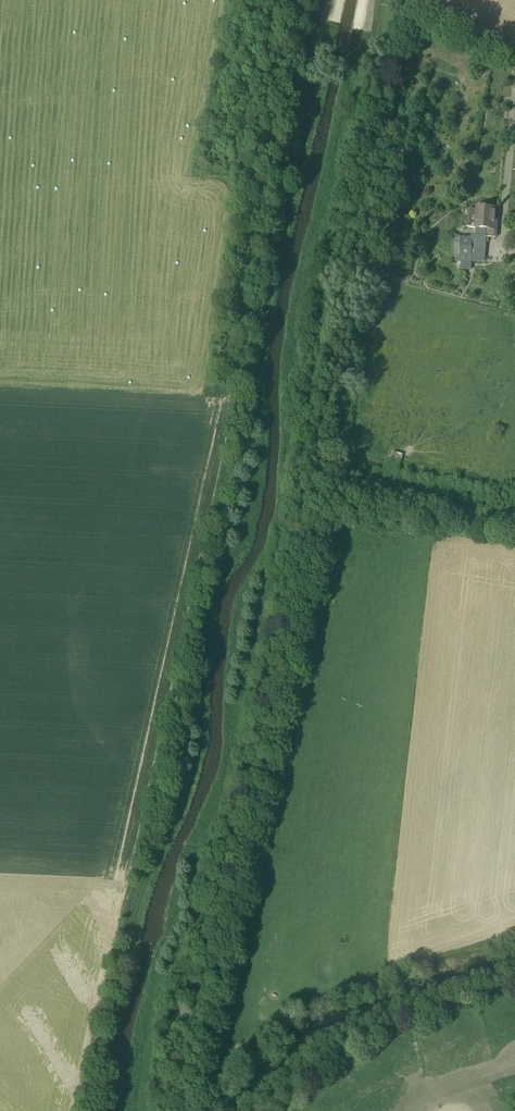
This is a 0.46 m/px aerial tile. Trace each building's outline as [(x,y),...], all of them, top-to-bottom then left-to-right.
[(453,233),(453,262),(461,261),(461,269),(472,269),(472,262),(485,262),(485,249),(487,249),(487,237),(497,238),(498,222),(496,222),(497,209),(490,209),(489,205),(483,205),(482,208),(479,208),(478,210),(470,209),(469,227),(477,228),(477,238),(472,238),(461,238),(453,233)] [(388,470),(398,473),(401,462),(391,459),(390,462),(387,461),(386,468),(388,468),(388,470)]
